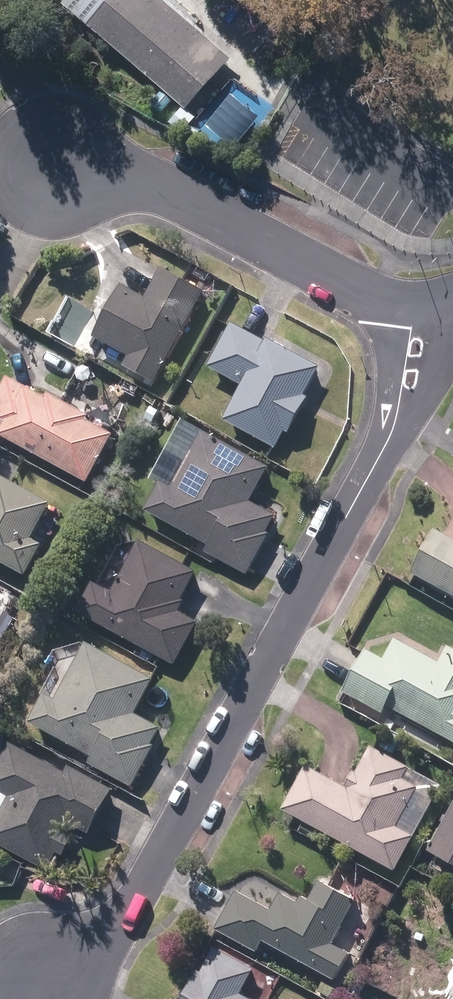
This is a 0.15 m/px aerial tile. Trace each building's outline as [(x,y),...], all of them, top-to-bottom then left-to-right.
[(63,5),(185,110),(231,58),(163,0),(67,0),(63,5)] [(154,386),(203,295),(161,273),(145,304),(120,291),(93,341),(129,360),(124,370),(154,386)] [(317,373),(231,328),(208,371),(242,389),(224,424),(275,451),(284,434),(287,435),(305,401),(303,400),(317,373)] [(0,393),(0,439),(86,486),(111,439),(85,425),(87,420),(49,399),(46,404),(6,382),(0,393)] [(161,487),(146,515),(209,549),(206,554),(247,577),(268,538),(264,536),(273,521),(247,507),(267,471),(204,437),(173,493),(161,487)] [(24,578),(40,548),(30,542),(49,508),(0,481),(0,565),(24,578)] [(411,577),(452,600),(452,544),(434,534),(411,577)] [(93,587),(77,616),(174,668),(196,626),(175,615),(196,576),(138,546),(111,597),(93,587)] [(394,642),(382,663),(365,654),(343,694),(381,716),(385,709),(452,746),(452,655),(446,652),(438,666),(394,642)] [(44,698),(28,727),(92,760),(89,765),(132,788),(153,749),(150,747),(159,732),(133,718),(151,684),(86,649),(56,705),(44,698)] [(0,816),(0,848),(46,873),(56,855),(62,859),(71,842),(65,839),(71,828),(87,837),(110,795),(68,772),(64,778),(10,749),(0,766),(0,795),(9,800),(0,816)] [(305,770),(282,813),(393,874),(412,840),(394,831),(416,791),(401,783),(407,772),(369,751),(346,792),(305,770)] [(452,868),(452,807),(427,855),(452,868)] [(235,896),(215,932),(255,954),(262,943),(334,983),(348,958),(329,948),(352,906),(317,887),(307,905),(300,901),(297,907),(279,897),(269,915),(235,896)] [(197,975),(184,998),(242,998),(239,997),(252,973),(214,953),(201,976),(197,975)]
